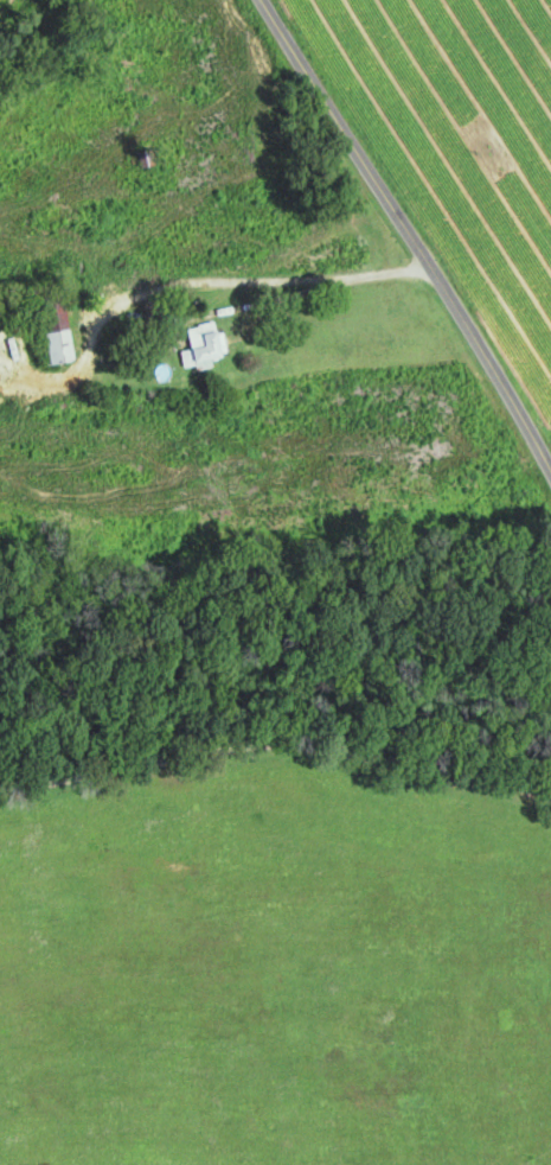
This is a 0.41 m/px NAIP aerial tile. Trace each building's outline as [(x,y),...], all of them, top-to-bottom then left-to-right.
[(59,292),(34,295),(42,365),(67,362),(59,292)] [(214,334),(212,323),(184,327),(190,362),(223,357),(219,333),(214,334)]
